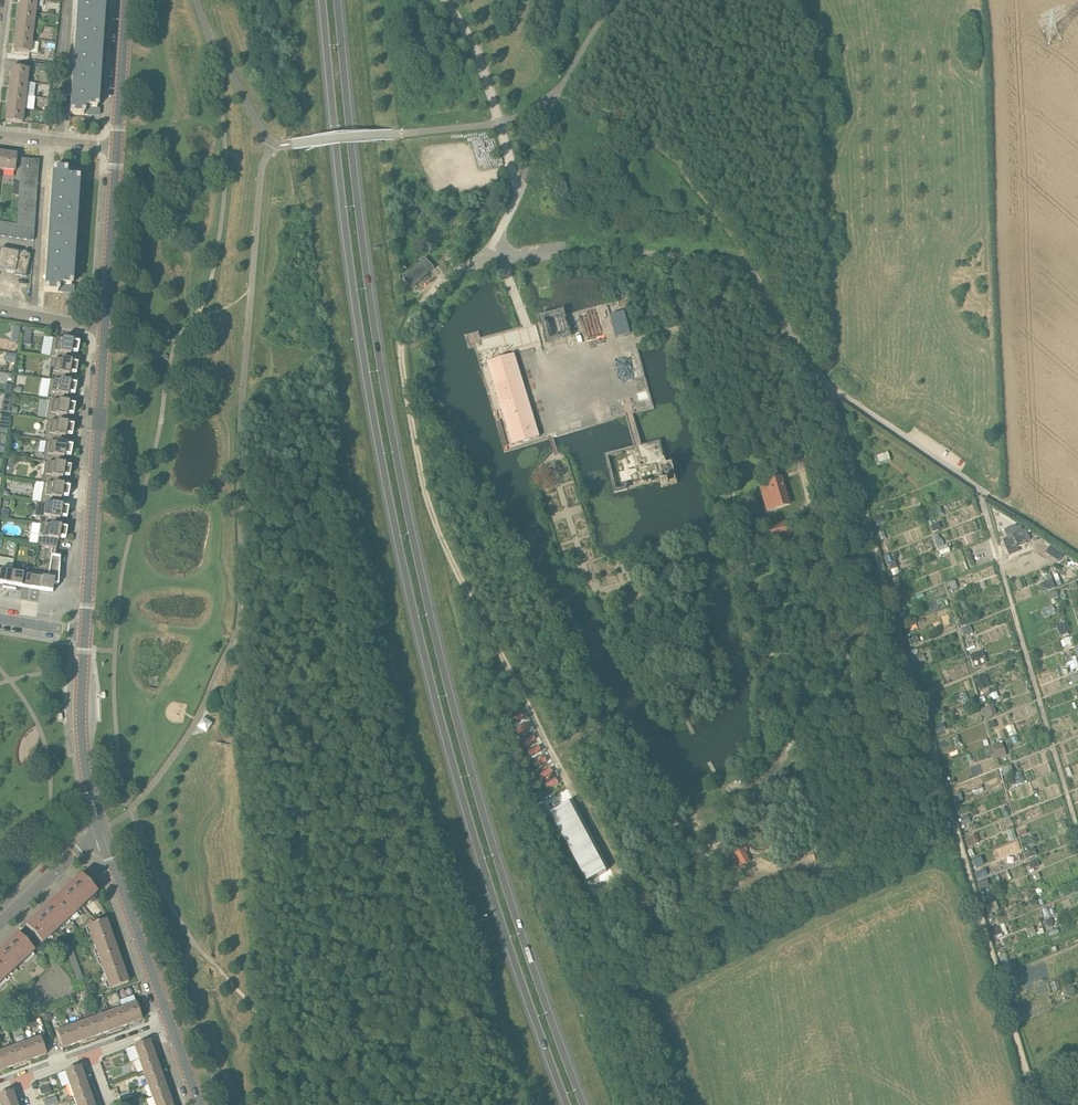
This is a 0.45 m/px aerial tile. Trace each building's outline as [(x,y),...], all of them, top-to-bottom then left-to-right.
[(19,11),(35,13),(37,0),(20,0),(19,11)] [(70,114),(89,116),(89,109),(97,109),(104,2),(96,1),(97,0),(77,0),(70,114)] [(35,13),(19,11),(17,24),(34,26),(35,13)] [(34,26),(17,24),(16,37),(32,39),(34,26)] [(32,39),(16,37),(14,51),(31,53),(32,39)] [(12,68),(10,81),(27,83),(37,84),(38,72),(52,74),(53,66),(29,63),(28,69),(12,68)] [(10,81),(9,94),(25,96),(27,83),(10,81)] [(25,96),(9,94),(7,108),(24,110),(25,96)] [(24,110),(7,108),(6,121),(22,123),(24,110)] [(3,153),(1,169),(15,171),(17,154),(3,153)] [(20,225),(27,226),(34,227),(39,160),(22,159),(20,184),(19,196),(17,225),(20,225)] [(52,169),(44,291),(63,293),(64,286),(71,286),(78,179),(71,178),(71,171),(52,169)] [(11,238),(13,224),(5,223),(3,237),(11,238)] [(18,239),(20,225),(17,225),(13,224),(11,238),(18,239)] [(26,240),(27,226),(20,225),(18,239),(26,240)] [(27,226),(26,240),(34,241),(35,227),(34,227),(27,226)] [(0,252),(0,269),(15,272),(15,275),(26,278),(28,266),(31,254),(26,254),(26,253),(23,252),(22,253),(0,249),(0,252)] [(413,289),(420,282),(435,268),(425,258),(403,278),(413,289)] [(543,324),(551,348),(573,341),(565,317),(543,324)] [(50,359),(69,362),(70,355),(71,355),(71,354),(70,354),(70,352),(78,353),(79,343),(69,341),(70,338),(62,337),(62,340),(53,339),(50,359)] [(16,354),(6,353),(4,361),(15,363),(16,354)] [(515,354),(487,362),(512,445),(540,437),(515,354)] [(49,380),(68,383),(69,376),(69,375),(69,373),(76,374),(78,364),(69,362),(50,359),(49,359),(49,360),(52,360),(49,380)] [(50,381),(47,400),(66,403),(67,396),(68,396),(67,395),(68,393),(75,394),(77,384),(68,383),(49,380),(48,380),(50,381)] [(49,401),(46,421),(65,424),(66,417),(67,417),(67,416),(66,416),(66,414),(74,415),(75,405),(66,403),(47,400),(46,400),(46,401),(49,401)] [(48,422),(44,442),(63,444),(65,437),(65,438),(65,437),(65,434),(72,436),(74,425),(65,424),(46,421),(45,421),(48,422)] [(7,434),(8,427),(0,426),(0,433),(7,434)] [(666,470),(660,440),(641,445),(638,446),(635,446),(607,456),(615,486),(616,491),(660,480),(661,486),(677,482),(672,468),(666,470)] [(46,443),(43,462),(62,465),(63,458),(64,458),(64,457),(63,457),(64,455),(71,456),(73,446),(63,444),(44,442),(44,441),(43,442),(46,443)] [(880,465),(893,462),(891,452),(878,455),(880,465)] [(45,463),(42,483),(61,486),(62,479),(63,479),(63,478),(62,478),(62,476),(70,477),(71,467),(62,465),(43,462),(42,462),(42,463),(45,463)] [(768,482),(775,508),(790,504),(783,478),(780,479),(778,472),(771,474),(773,481),(768,482)] [(44,484),(40,503),(59,506),(61,499),(61,496),(68,498),(70,487),(61,486),(42,483),(41,483),(44,484)] [(67,518),(69,508),(59,506),(40,503),(37,503),(35,516),(40,517),(39,524),(58,527),(59,520),(60,520),(60,519),(59,519),(60,517),(67,518)] [(882,514),(874,517),(876,523),(884,521),(882,514)] [(768,542),(791,536),(787,521),(764,527),(768,542)] [(939,529),(937,523),(931,526),(933,531),(939,529)] [(37,545),(57,548),(58,541),(59,540),(58,540),(58,538),(66,539),(67,528),(58,527),(38,524),(38,525),(41,525),(38,544),(37,544),(37,545)] [(1012,534),(1017,547),(1028,543),(1026,538),(1029,537),(1028,534),(1025,535),(1023,530),(1012,534)] [(942,537),(935,540),(938,546),(944,544),(942,537)] [(948,544),(939,548),(941,554),(950,550),(948,544)] [(34,572),(31,589),(53,593),(54,584),(58,585),(60,557),(52,556),(48,575),(34,572)] [(15,569),(16,560),(0,557),(0,566),(15,569)] [(628,565),(621,566),(623,574),(630,572),(628,565)] [(3,585),(3,587),(9,588),(13,569),(0,567),(0,584),(3,585)] [(13,569),(9,588),(16,589),(16,587),(31,589),(34,572),(13,569)] [(1046,591),(1055,587),(1052,580),(1042,583),(1046,591)] [(953,581),(947,583),(950,590),(956,588),(953,581)] [(903,596),(901,591),(894,593),(896,599),(903,596)] [(1049,593),(1052,600),(1058,598),(1055,591),(1049,593)] [(967,618),(959,621),(961,626),(969,623),(967,618)] [(917,636),(909,639),(911,645),(919,642),(917,636)] [(987,663),(985,657),(981,659),(979,653),(970,657),(974,668),(987,663)] [(924,654),(918,656),(920,662),(926,660),(924,654)] [(981,690),(988,687),(983,676),(976,679),(981,690)] [(993,705),(983,709),(986,718),(997,714),(993,705)] [(200,728),(209,733),(215,724),(206,719),(200,728)] [(995,721),(988,723),(990,729),(997,727),(995,721)] [(943,723),(935,726),(938,733),(946,730),(943,723)] [(1002,743),(994,746),(999,758),(1007,755),(1002,743)] [(1012,765),(1002,768),(1004,775),(1014,771),(1012,765)] [(961,793),(955,795),(957,803),(963,801),(961,793)] [(577,878),(550,805),(528,813),(554,887),(577,878)] [(968,815),(961,818),(964,825),(971,822),(968,815)] [(735,825),(735,826),(735,828),(736,829),(736,830),(737,831),(737,832),(738,832),(739,833),(740,833),(741,834),(742,834),(744,834),(745,833),(746,833),(747,832),(748,831),(749,830),(749,829),(749,828),(750,826),(749,825),(749,824),(749,823),(748,822),(747,821),(746,820),(745,820),(743,819),(742,819),(741,819),(740,820),(739,820),(738,821),(737,821),(737,822),(736,823),(735,824),(735,825)] [(977,835),(965,840),(968,847),(980,842),(977,835)] [(738,853),(734,855),(741,867),(750,862),(745,852),(748,851),(745,846),(743,847),(742,846),(736,849),(738,853)] [(1034,848),(1025,852),(1028,858),(1037,854),(1034,848)] [(975,868),(984,865),(980,857),(972,860),(975,868)] [(1037,859),(1028,863),(1031,869),(1040,866),(1037,859)] [(700,866),(693,871),(700,879),(707,875),(700,866)] [(985,869),(978,872),(980,878),(987,875),(985,869)] [(53,902),(69,919),(97,893),(81,876),(70,887),(68,886),(63,891),(64,892),(53,902)] [(988,880),(977,884),(980,891),(990,886),(988,880)] [(69,919),(53,902),(43,912),(42,911),(36,916),(37,917),(26,928),(42,945),(69,919)] [(99,958),(117,951),(106,920),(88,927),(99,958)] [(1001,926),(992,930),(995,937),(1004,933),(1001,926)] [(6,979),(34,953),(17,935),(6,945),(5,944),(0,949),(0,950),(0,951),(0,973),(6,979)] [(83,979),(73,951),(68,953),(77,980),(83,979)] [(117,951),(99,958),(110,989),(128,982),(117,951)] [(1074,994),(1072,988),(1066,991),(1068,997),(1074,994)] [(87,999),(84,990),(75,993),(78,1003),(87,999)] [(136,1003),(122,1008),(128,1025),(142,1020),(136,1003)] [(128,1025),(122,1008),(109,1013),(115,1030),(128,1025)] [(1022,1009),(1015,1012),(1018,1019),(1025,1016),(1022,1009)] [(115,1030),(109,1013),(96,1017),(102,1034),(115,1030)] [(102,1034),(96,1017),(83,1022),(89,1039),(102,1034)] [(89,1039),(83,1022),(70,1027),(76,1044),(89,1039)] [(76,1044),(70,1027),(56,1032),(62,1049),(76,1044)] [(40,1038),(27,1043),(33,1059),(46,1054),(40,1038)] [(134,1047),(139,1060),(154,1054),(149,1041),(134,1047)] [(33,1059),(27,1043),(13,1047),(19,1064),(33,1059)] [(19,1064),(13,1047),(0,1052),(6,1069),(19,1064)] [(154,1054),(139,1060),(143,1072),(158,1067),(154,1054)] [(69,1085),(85,1079),(80,1066),(64,1072),(69,1085)] [(158,1067),(143,1072),(147,1085),(163,1079),(158,1067)] [(74,1098),(89,1092),(85,1079),(69,1085),(74,1098)] [(163,1079),(147,1085),(152,1097),(167,1092),(163,1079)] [(41,1096),(52,1091),(49,1085),(38,1089),(41,1096)] [(17,1104),(12,1091),(0,1095),(0,1104),(14,1104),(17,1104)] [(94,1104),(89,1092),(74,1098),(76,1104),(92,1104),(94,1104)] [(129,1092),(119,1096),(121,1102),(132,1098),(129,1092)] [(152,1097),(155,1104),(170,1104),(172,1104),(167,1092),(152,1097)]
